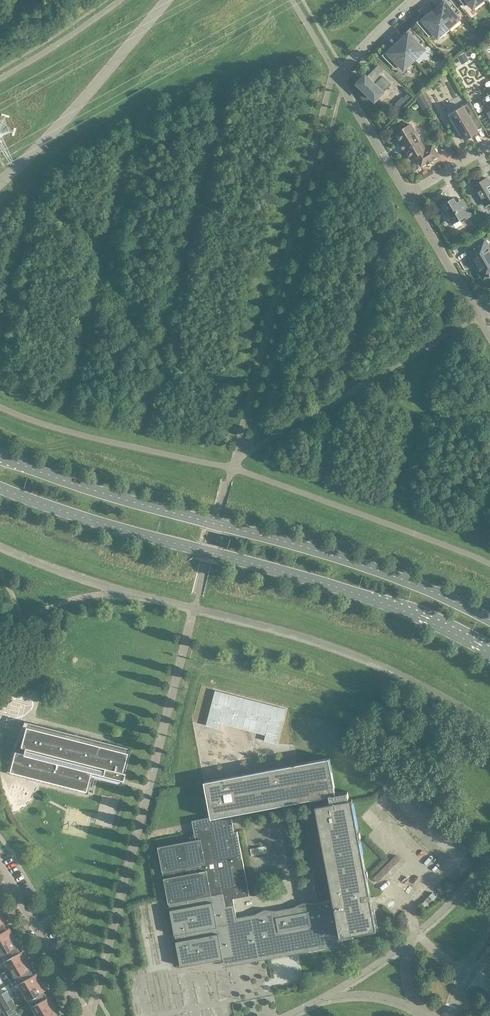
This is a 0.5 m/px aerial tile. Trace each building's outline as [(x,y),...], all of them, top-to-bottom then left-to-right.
[(434,11),(448,28),(459,18),(455,14),(460,10),(451,0),(442,0),(436,5),(438,7),(434,11)] [(448,28),(434,11),(429,15),(428,12),(417,22),(429,36),(434,32),(437,37),(448,28)] [(403,39),(398,43),(414,59),(424,49),(420,45),(424,41),(411,27),(401,37),(403,39)] [(414,59),(398,43),(394,47),(392,45),(382,55),(395,68),(400,64),(404,69),(414,59)] [(461,62),(468,58),(464,52),(457,56),(461,62)] [(380,77),(373,70),(359,84),(375,100),(376,99),(375,99),(383,92),(382,91),(387,85),(392,90),(399,83),(386,71),(380,77)] [(413,95),(408,91),(403,97),(407,101),(413,95)] [(415,99),(420,107),(427,103),(422,95),(415,99)] [(465,140),(479,131),(472,120),(477,116),(469,102),(450,114),(454,121),(452,122),(458,131),(459,130),(465,140)] [(411,159),(415,156),(425,149),(420,140),(420,138),(418,133),(416,133),(410,124),(395,133),(411,159)] [(432,145),(425,149),(415,156),(421,166),(438,155),(432,145)] [(473,186),(478,195),(477,199),(489,202),(489,182),(487,178),(473,186)] [(459,206),(454,197),(441,205),(445,211),(444,212),(447,218),(448,217),(452,223),(464,216),(465,218),(472,214),(465,202),(459,206)] [(478,225),(473,228),(476,233),(481,230),(478,225)] [(485,239),(466,250),(484,279),(489,276),(489,277),(489,276),(489,248),(485,239)] [(209,688),(200,723),(212,726),(214,719),(260,731),(259,738),(270,741),(279,706),(209,688)] [(127,747),(34,723),(30,739),(26,738),(23,753),(14,751),(9,771),(11,772),(10,774),(32,779),(33,777),(85,791),(90,772),(119,779),(121,771),(127,747)] [(377,929),(372,904),(352,798),(349,798),(348,791),(336,793),(329,757),(298,763),(216,779),(216,778),(210,779),(210,780),(204,781),(211,817),(192,820),(196,839),(158,846),(181,966),(249,953),(251,961),(342,944),(341,936),(377,929)] [(4,925),(0,927),(0,943),(13,935),(8,927),(6,928),(4,925)] [(13,935),(0,943),(0,954),(2,957),(17,948),(15,945),(18,943),(13,935)] [(19,951),(17,948),(2,957),(8,968),(26,958),(21,949),(19,951)] [(31,966),(26,958),(8,968),(15,980),(31,970),(29,967),(31,966)] [(33,974),(31,970),(15,980),(22,991),(40,980),(35,972),(33,974)] [(45,989),(40,980),(22,991),(28,1003),(44,993),(42,990),(45,989)] [(46,996),(44,993),(28,1003),(35,1014),(53,1003),(48,995),(46,996)] [(10,1008),(6,1001),(1,1003),(6,1011),(10,1008)] [(53,1003),(35,1014),(36,1015),(57,1015),(58,1015),(56,1013),(58,1011),(53,1003)]
